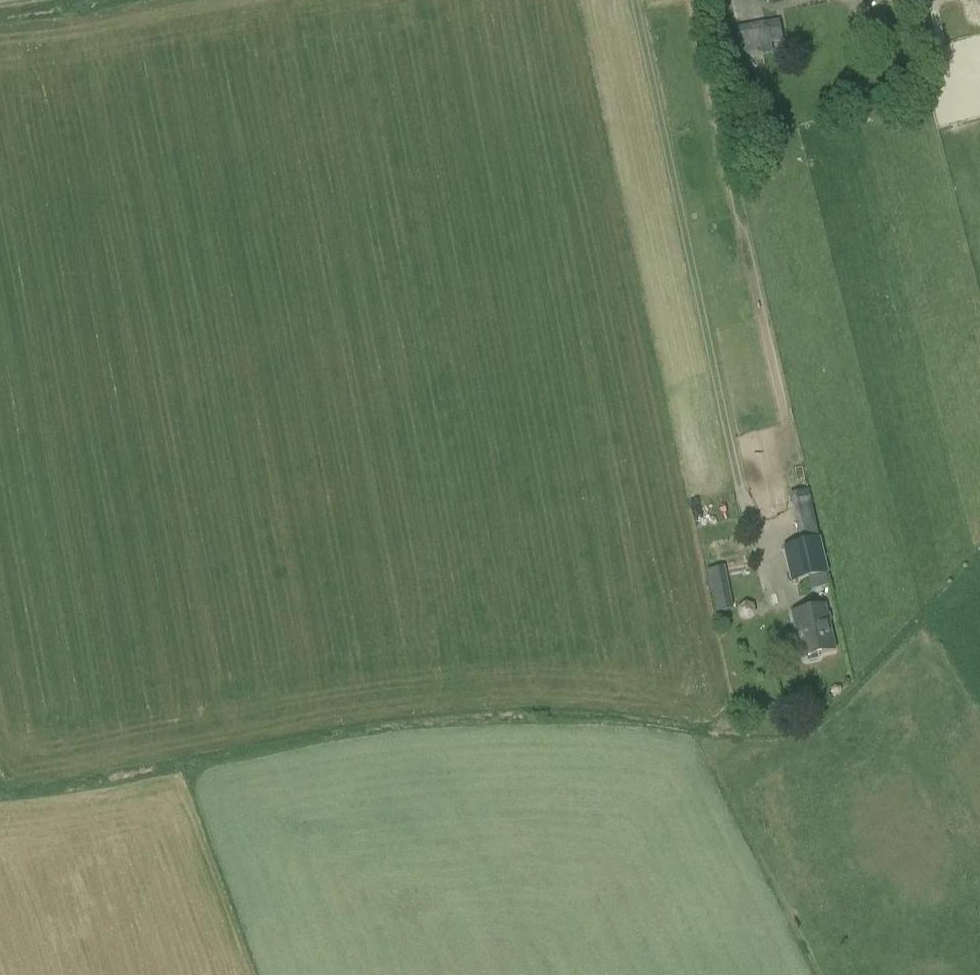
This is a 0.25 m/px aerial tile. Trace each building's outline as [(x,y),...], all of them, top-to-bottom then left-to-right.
[(779,18),(737,27),(743,55),(785,45),(779,18)] [(828,574),(810,502),(791,506),(799,542),(782,546),(790,584),(828,574)] [(723,567),(707,570),(710,583),(726,580),(723,567)] [(744,603),(737,609),(739,619),(748,621),(755,615),(753,605),(744,603)] [(801,659),(835,651),(824,606),(791,614),(801,659)]
